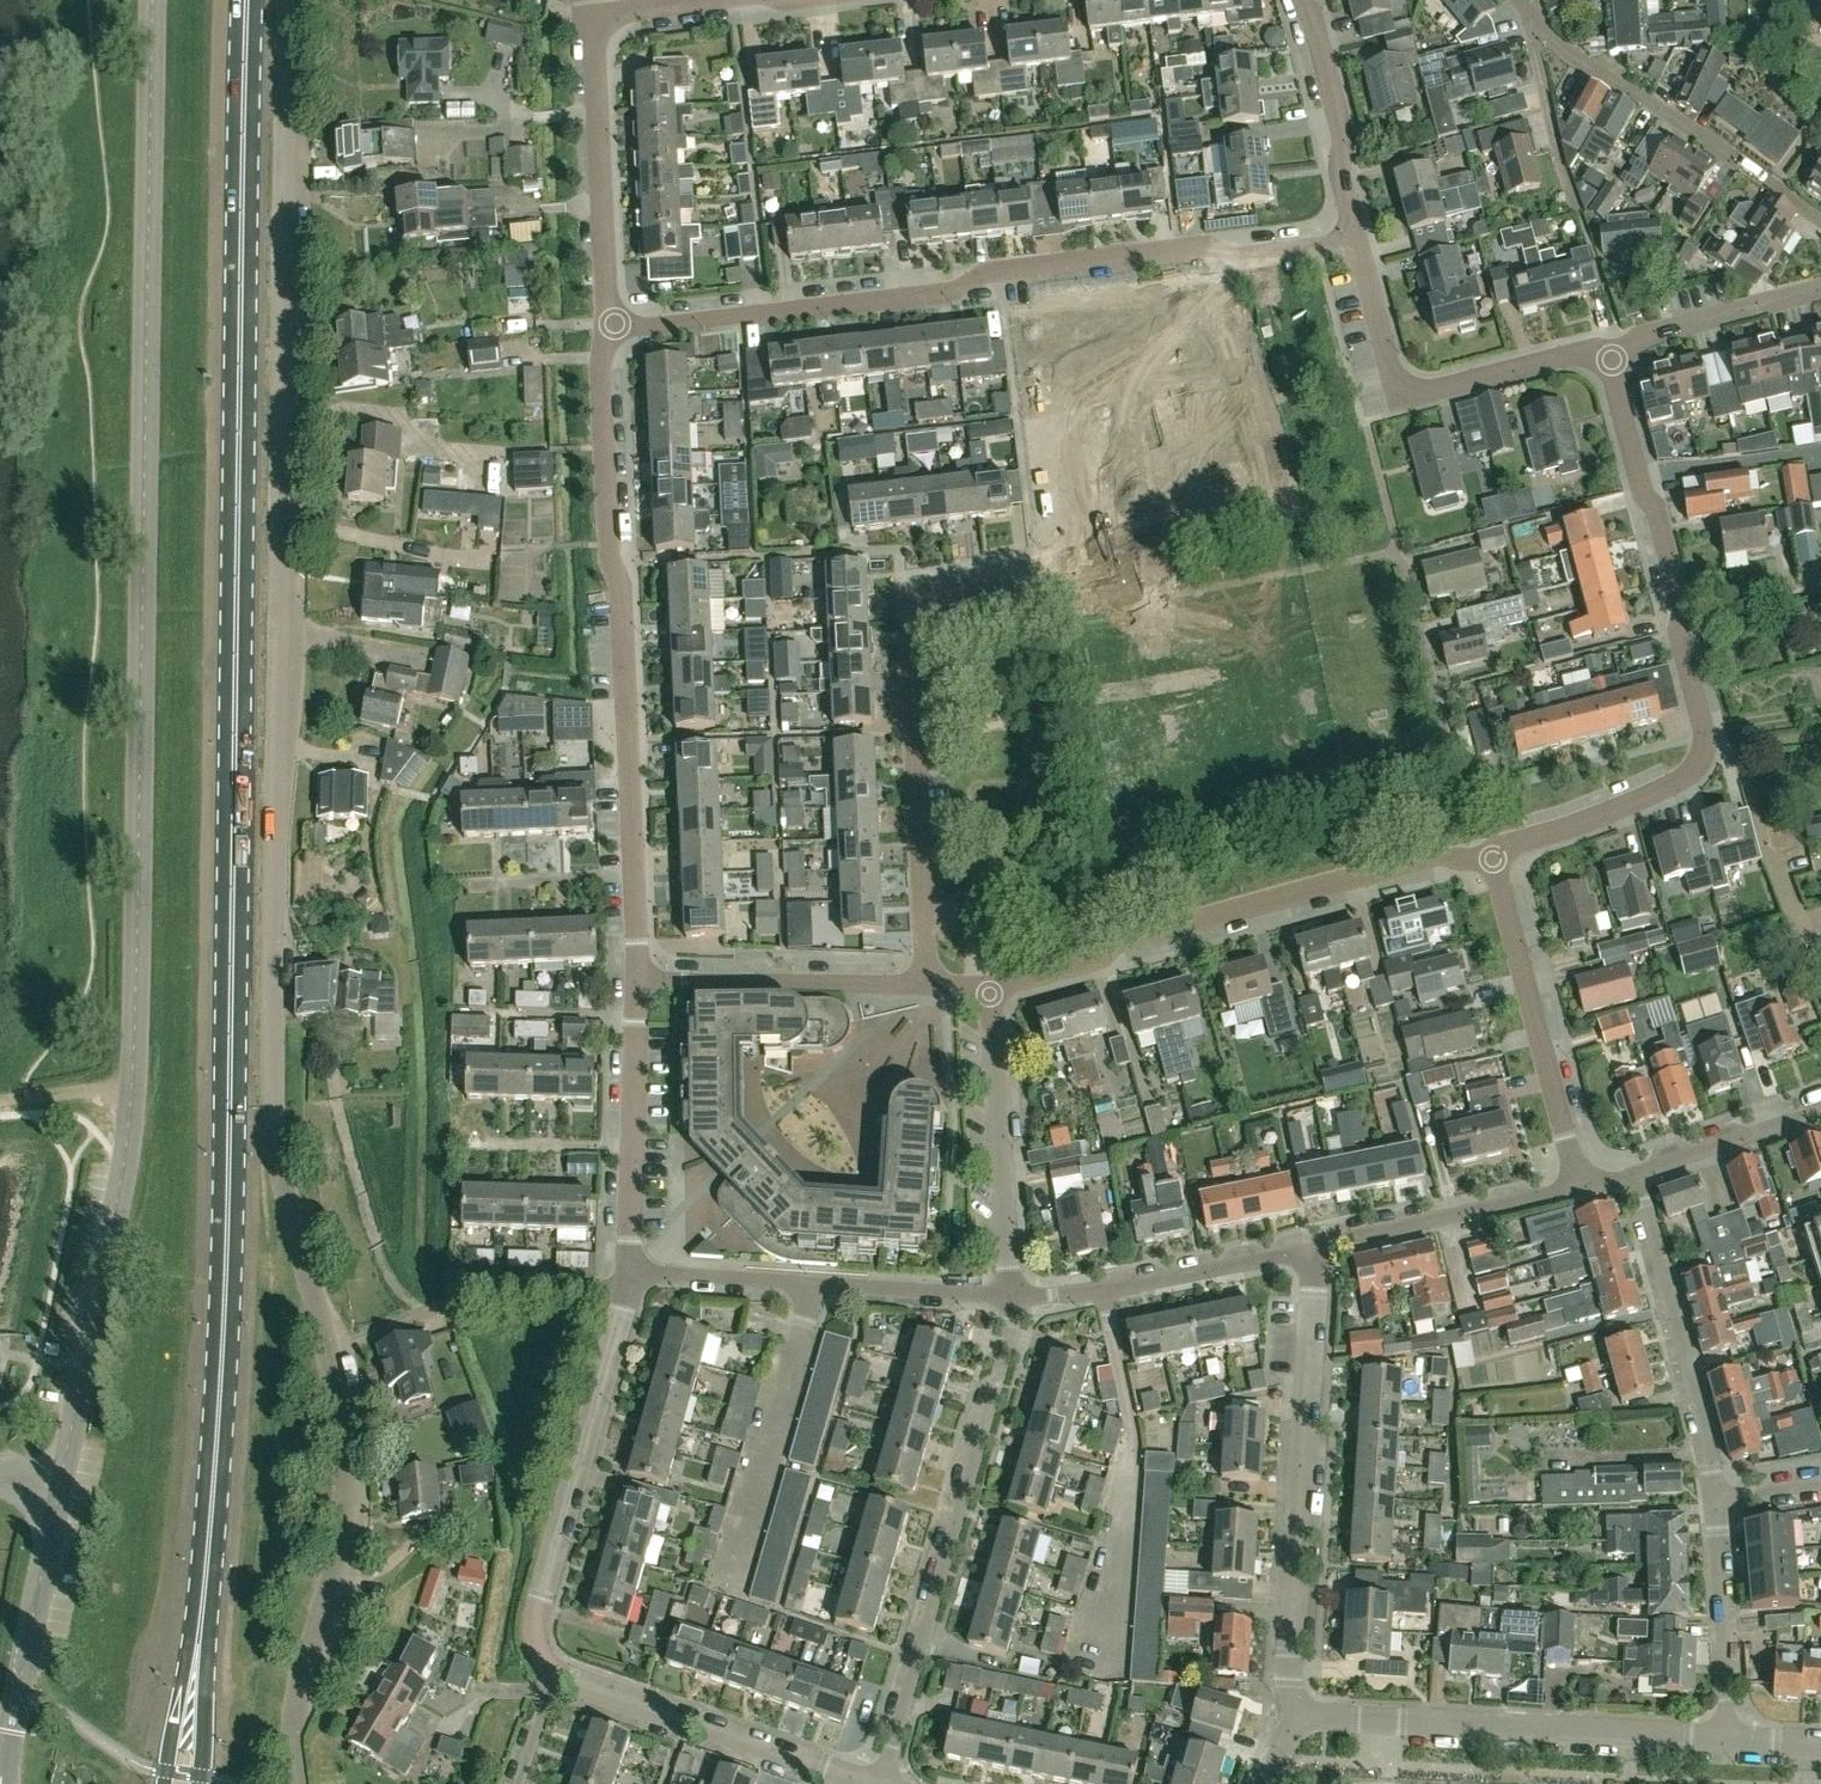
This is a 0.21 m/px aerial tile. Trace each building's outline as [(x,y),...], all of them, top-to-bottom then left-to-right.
[(1121,29),(1117,0),(1086,0),(1090,33),(1107,30),(1109,48),(1123,46),(1121,29)] [(1121,29),(1150,25),(1147,0),(1117,0),(1121,29)] [(1179,22),(1177,0),(1147,0),(1150,25),(1167,23),(1169,35),(1181,33),(1179,22)] [(1211,18),(1209,18),(1206,0),(1177,0),(1179,22),(1198,19),(1199,31),(1212,29),(1211,18)] [(1209,18),(1211,18),(1227,16),(1228,26),(1262,21),(1260,0),(1206,0),(1209,18)] [(1355,23),(1391,14),(1387,0),(1350,0),(1355,23)] [(1494,11),(1485,0),(1442,0),(1467,31),(1456,40),(1461,47),(1496,37),(1492,23),(1487,17),(1494,11)] [(1645,0),(1604,0),(1609,55),(1628,54),(1631,77),(1655,89),(1672,54),(1684,53),(1683,49),(1681,28),(1674,29),(1648,31),(1647,19),(1646,19),(1645,0)] [(1706,7),(1705,0),(1694,0),(1695,8),(1706,7)] [(1726,33),(1723,0),(1706,0),(1709,34),(1726,33)] [(1809,19),(1820,19),(1820,0),(1809,0),(1809,19)] [(1697,14),(1673,17),(1674,29),(1681,28),(1699,26),(1697,14)] [(1674,29),(1673,17),(1647,19),(1648,31),(1674,29)] [(486,42),(520,49),(524,30),(490,23),(486,42)] [(1699,26),(1681,28),(1683,49),(1708,46),(1706,26),(1699,26)] [(1066,27),(1036,31),(1041,66),(1055,65),(1058,89),(1072,87),(1073,98),(1085,97),(1083,86),(1085,86),(1081,54),(1069,56),(1066,27)] [(1265,39),(1267,46),(1274,50),(1281,48),(1285,42),(1283,34),(1277,30),(1269,32),(1265,39)] [(998,64),(1002,96),(1029,92),(1026,68),(1041,66),(1036,31),(1007,34),(1010,63),(998,64)] [(1416,59),(1418,59),(1416,51),(1413,51),(1409,33),(1386,39),(1390,57),(1401,55),(1403,60),(1366,69),(1377,112),(1413,102),(1405,69),(1418,66),(1416,59)] [(1576,48),(1599,48),(1599,34),(1576,33),(1576,48)] [(975,99),(1002,96),(998,64),(986,66),(983,37),(953,41),(957,77),(972,75),(975,99)] [(915,74),(920,115),(933,114),(932,104),(945,102),(943,78),(957,77),(953,41),(924,44),(927,73),(915,74)] [(1186,57),(1184,57),(1185,69),(1191,68),(1206,66),(1205,55),(1202,55),(1200,42),(1185,44),(1186,57)] [(401,80),(408,80),(409,105),(439,104),(438,80),(449,79),(448,43),(400,44),(401,80)] [(1233,45),(1213,47),(1215,58),(1234,56),(1233,45)] [(921,121),(920,115),(915,74),(903,76),(900,47),(870,51),(874,87),(889,85),(892,109),(899,108),(901,123),(921,121)] [(1477,77),(1512,67),(1506,47),(1446,63),(1449,73),(1431,78),(1425,57),(1418,59),(1416,59),(1418,66),(1422,80),(1425,94),(1438,90),(1442,89),(1444,88),(1454,83),(1477,77)] [(1800,47),(1786,56),(1794,68),(1808,60),(1800,47)] [(831,84),(835,116),(836,116),(837,128),(852,126),(851,120),(863,118),(862,112),(860,88),(874,87),(870,51),(840,55),(844,83),(831,84)] [(1699,115),(1715,81),(1724,63),(1702,53),(1677,105),(1699,115)] [(1728,66),(1742,66),(1743,55),(1729,54),(1728,66)] [(1743,65),(1768,66),(1769,55),(1744,54),(1743,65)] [(787,61),(791,97),(806,95),(809,119),(835,116),(831,84),(820,86),(817,57),(787,61)] [(1185,69),(1184,57),(1165,60),(1167,70),(1161,71),(1164,91),(1175,90),(1174,81),(1173,70),(1185,69)] [(638,111),(675,108),(674,92),(690,91),(688,61),(654,62),(655,79),(636,80),(638,111)] [(791,97),(787,61),(757,65),(761,93),(749,94),(753,131),(780,128),(776,98),(791,97)] [(1203,100),(1255,93),(1252,61),(1215,65),(1217,82),(1202,84),(1203,100)] [(1438,90),(1425,94),(1434,123),(1450,118),(1447,105),(1488,94),(1489,100),(1503,97),(1501,90),(1517,86),(1512,67),(1477,77),(1454,83),(1444,88),(1442,89),(1438,90)] [(1185,69),(1173,70),(1174,81),(1192,79),(1191,68),(1185,69)] [(1732,86),(1721,80),(1710,103),(1721,108),(1732,86)] [(727,88),(730,107),(740,106),(738,86),(727,88)] [(1578,157),(1595,128),(1594,127),(1611,99),(1588,86),(1572,116),(1572,117),(1566,127),(1571,130),(1562,144),(1569,169),(1571,169),(1578,157)] [(1259,122),(1255,93),(1203,100),(1205,112),(1220,110),(1222,127),(1259,122)] [(1746,142),(1777,165),(1798,136),(1767,113),(1761,121),(1729,98),(1716,115),(1749,138),(1746,142)] [(1595,128),(1578,157),(1592,165),(1600,150),(1608,154),(1615,144),(1616,144),(1634,112),(1611,99),(1594,127),(1595,128)] [(1151,113),(1150,102),(1130,105),(1131,116),(1151,113)] [(1532,102),(1519,105),(1527,138),(1539,135),(1532,102)] [(1498,104),(1487,107),(1491,122),(1502,119),(1498,104)] [(638,111),(639,142),(687,139),(687,138),(684,139),(683,120),(693,119),(692,107),(675,108),(638,111)] [(1109,118),(1108,107),(1088,109),(1089,121),(1109,118)] [(731,119),(726,119),(727,127),(732,128),(733,137),(744,136),(742,116),(730,117),(731,119)] [(1170,144),(1200,140),(1198,124),(1168,127),(1170,144)] [(1090,130),(1092,141),(1112,139),(1111,128),(1090,130)] [(1540,187),(1527,141),(1509,146),(1504,128),(1477,135),(1483,155),(1495,151),(1508,196),(1540,187)] [(361,137),(360,130),(342,131),(337,136),(337,141),(334,141),(335,151),(338,151),(339,169),(344,174),(362,173),(362,164),(384,163),(385,164),(417,163),(415,134),(383,134),(383,136),(361,137)] [(1467,152),(1467,153),(1468,155),(1477,153),(1472,134),(1463,136),(1467,152)] [(1463,136),(1444,141),(1448,157),(1467,152),(1463,136)] [(1030,138),(990,142),(991,153),(992,163),(1032,158),(1030,138)] [(1670,186),(1692,152),(1671,138),(1652,166),(1640,158),(1623,184),(1635,192),(1649,172),(1670,186)] [(639,142),(641,171),(678,169),(678,168),(677,153),(687,153),(687,139),(639,142)] [(1200,140),(1170,144),(1172,158),(1202,154),(1200,140)] [(1268,155),(1266,140),(1224,145),(1228,176),(1265,172),(1263,156),(1268,155)] [(962,146),(963,157),(971,155),(991,153),(990,142),(962,146)] [(737,167),(748,166),(745,146),(734,147),(730,148),(732,167),(737,167)] [(942,159),(963,157),(962,146),(940,148),(942,159)] [(1716,168),(1692,152),(1670,186),(1671,187),(1667,193),(1688,208),(1679,221),(1692,229),(1709,204),(1697,196),(1716,168)] [(840,160),(842,171),(864,169),(863,157),(840,160)] [(822,174),(842,171),(840,160),(820,163),(822,174)] [(1129,166),(1116,168),(1122,220),(1153,216),(1151,202),(1166,200),(1162,170),(1146,172),(1147,180),(1131,182),(1129,166)] [(678,169),(641,171),(642,201),(679,199),(679,183),(694,182),(694,168),(678,168),(678,169)] [(1122,220),(1116,168),(1115,168),(1116,183),(1088,187),(1092,224),(1122,220)] [(1403,204),(1476,185),(1473,173),(1440,182),(1438,172),(1431,174),(1429,168),(1396,177),(1403,204)] [(1807,188),(1820,199),(1820,168),(1807,188)] [(1190,180),(1189,171),(1174,173),(1175,182),(1190,180)] [(1272,185),(1267,185),(1265,172),(1228,176),(1213,178),(1217,209),(1269,202),(1269,200),(1274,200),(1272,185)] [(1092,224),(1088,187),(1087,187),(1086,173),(1056,176),(1057,183),(1042,185),(1046,215),(1060,213),(1061,228),(1092,224)] [(764,192),(781,190),(779,175),(763,176),(764,192)] [(749,176),(737,177),(740,198),(751,196),(749,176)] [(997,198),(1001,235),(1032,231),(1031,217),(1046,215),(1042,185),(1027,187),(1027,194),(1011,196),(1009,180),(995,182),(997,198)] [(1190,181),(1175,183),(1179,213),(1194,211),(1190,181)] [(1460,201),(1478,196),(1476,185),(1403,204),(1410,232),(1444,224),(1443,218),(1463,213),(1460,201)] [(1596,195),(1580,185),(1575,187),(1584,213),(1596,195)] [(895,233),(890,192),(889,192),(889,186),(874,187),(878,212),(847,216),(852,253),(883,249),(881,235),(895,233)] [(1604,221),(1621,195),(1607,186),(1590,212),(1604,221)] [(1001,235),(997,198),(981,200),(980,189),(966,191),(967,201),(968,201),(972,238),(1001,235)] [(942,242),(937,205),(921,207),(919,195),(906,197),(904,190),(890,192),(895,233),(910,232),(912,246),(942,242)] [(466,212),(495,210),(493,191),(436,197),(435,192),(398,195),(400,219),(466,212)] [(693,198),(679,199),(642,201),(643,231),(681,230),(680,213),(693,213),(693,198)] [(1745,233),(1780,256),(1795,233),(1787,228),(1796,214),(1775,200),(1766,214),(1760,210),(1758,213),(1749,207),(1740,210),(1732,221),(1746,231),(1745,233)] [(937,205),(942,242),(972,238),(968,201),(967,201),(937,205)] [(814,204),(816,220),(817,220),(822,257),(852,253),(847,216),(831,218),(830,202),(814,204)] [(744,228),(755,226),(753,207),(742,208),(744,228)] [(497,229),(495,210),(466,212),(400,219),(402,243),(440,239),(440,241),(469,238),(469,233),(469,232),(497,229)] [(1608,229),(1600,230),(1603,254),(1662,247),(1659,223),(1649,224),(1647,215),(1607,220),(1608,229)] [(533,216),(501,218),(502,234),(534,232),(533,216)] [(817,220),(816,220),(787,223),(786,216),(771,218),(775,248),(790,246),(791,260),(822,257),(817,220)] [(735,221),(715,220),(714,247),(734,248),(735,221)] [(1473,230),(1475,239),(1487,235),(1483,222),(1478,224),(1473,230)] [(1519,314),(1551,305),(1540,260),(1535,244),(1530,225),(1512,230),(1517,249),(1521,247),(1528,271),(1510,276),(1508,268),(1490,273),(1498,304),(1516,300),(1519,314)] [(755,226),(744,228),(738,228),(742,261),(758,259),(755,226)] [(681,230),(643,231),(645,262),(650,262),(651,282),(689,280),(688,258),(682,259),(681,243),(701,242),(700,229),(681,230)] [(1765,278),(1780,256),(1745,233),(1731,254),(1711,241),(1703,254),(1728,271),(1737,259),(1765,278)] [(1689,264),(1694,256),(1701,247),(1690,239),(1682,251),(1678,256),(1689,264)] [(1464,281),(1456,251),(1431,257),(1442,298),(1428,302),(1437,336),(1460,330),(1461,334),(1474,331),(1473,326),(1475,325),(1470,304),(1481,301),(1475,278),(1464,281)] [(1554,256),(1540,260),(1551,305),(1582,297),(1581,292),(1595,289),(1586,255),(1556,263),(1554,256)] [(715,259),(714,277),(737,277),(737,259),(715,259)] [(1210,290),(1181,296),(1181,298),(1188,338),(1189,346),(1219,340),(1210,290)] [(1181,298),(1155,303),(1162,343),(1188,338),(1181,298)] [(341,356),(390,351),(393,351),(391,318),(338,323),(341,356)] [(474,340),(498,337),(496,322),(472,325),(474,340)] [(959,368),(954,330),(941,331),(940,326),(925,328),(926,333),(923,334),(928,372),(954,369),(959,368)] [(990,348),(987,326),(954,330),(959,368),(961,383),(993,379),(993,377),(991,364),(990,348)] [(1811,330),(1815,364),(1800,367),(1806,398),(1813,439),(1820,437),(1820,329),(1811,330)] [(928,372),(923,334),(892,337),(897,376),(898,376),(928,372)] [(897,376),(892,337),(862,341),(866,380),(884,377),(889,415),(903,414),(898,376),(897,376)] [(1751,344),(1766,402),(1791,395),(1792,400),(1806,398),(1800,367),(1786,370),(1777,337),(1751,344)] [(470,374),(501,371),(498,341),(467,344),(470,374)] [(866,380),(862,341),(831,345),(836,383),(866,380)] [(770,362),(747,365),(752,406),(782,402),(791,389),(805,387),(800,349),(799,346),(796,344),(787,345),(784,348),(785,350),(769,352),(770,362)] [(1721,387),(1728,417),(1743,413),(1741,408),(1766,402),(1751,344),(1726,350),(1734,383),(1721,387)] [(831,345),(800,349),(805,387),(822,385),(824,407),(839,405),(836,383),(831,345)] [(649,395),(687,393),(686,362),(696,362),(695,346),(663,347),(664,363),(647,364),(649,395)] [(1004,347),(990,348),(991,364),(993,377),(1007,375),(1004,347)] [(341,357),(344,389),(388,386),(387,366),(392,366),(390,353),(341,357)] [(717,359),(720,374),(738,372),(736,356),(717,359)] [(1674,364),(1684,404),(1709,398),(1715,420),(1728,417),(1721,387),(1708,390),(1699,357),(1674,364)] [(519,396),(534,395),(532,361),(516,362),(519,396)] [(1689,423),(1684,404),(1674,364),(1648,370),(1656,404),(1642,407),(1650,437),(1665,433),(1664,429),(1689,423)] [(430,383),(415,385),(416,399),(431,398),(430,383)] [(687,393),(649,395),(649,409),(644,411),(645,423),(650,425),(650,426),(689,424),(687,393)] [(951,402),(933,404),(935,420),(953,418),(951,402)] [(1578,464),(1562,403),(1527,412),(1534,441),(1527,443),(1533,463),(1540,462),(1543,473),(1560,469),(1562,476),(1577,472),(1575,464),(1578,464)] [(723,405),(724,423),(740,422),(739,404),(723,405)] [(935,420),(933,404),(914,406),(917,422),(935,420)] [(872,411),(870,411),(853,413),(855,429),(856,434),(874,432),(872,411)] [(1476,416),(1456,420),(1462,449),(1482,445),(1476,416)] [(1483,424),(1490,451),(1492,457),(1510,452),(1501,419),(1483,424)] [(740,422),(724,423),(725,441),(741,440),(740,422)] [(650,426),(652,456),(690,455),(689,424),(650,426)] [(383,503),(386,464),(398,465),(400,434),(365,432),(363,459),(352,458),(349,500),(383,503)] [(1410,443),(1426,504),(1433,502),(1435,511),(1458,505),(1456,496),(1462,494),(1446,433),(1410,443)] [(876,442),(877,458),(894,456),(895,456),(893,440),(893,436),(875,438),(876,442)] [(916,436),(906,437),(908,455),(918,454),(916,436)] [(1752,441),(1739,444),(1740,455),(1755,453),(1752,441)] [(859,461),(877,458),(876,442),(857,444),(859,461)] [(1005,475),(989,477),(985,444),(969,445),(972,463),(970,463),(972,479),(977,518),(1010,514),(1005,475)] [(753,449),(754,453),(756,481),(777,479),(776,466),(792,464),(791,446),(753,449)] [(652,456),(653,488),(692,486),(691,470),(706,470),(705,455),(690,455),(652,456)] [(553,491),(551,456),(513,457),(515,493),(553,491)] [(877,458),(879,470),(895,468),(894,456),(877,458)] [(977,518),(972,479),(970,463),(957,464),(959,481),(942,483),(947,521),(977,518)] [(726,467),(727,485),(743,484),(742,466),(737,466),(726,467)] [(422,484),(438,486),(440,469),(424,467),(422,484)] [(884,529),(915,525),(911,487),(909,470),(894,471),(897,488),(879,490),(884,529)] [(1684,495),(1688,521),(1725,515),(1723,503),(1751,500),(1748,472),(1705,478),(1707,492),(1684,495)] [(1809,479),(1812,498),(1813,498),(1814,505),(1820,504),(1820,477),(1809,479)] [(911,487),(915,525),(947,521),(942,483),(911,487)] [(469,519),(469,553),(495,553),(496,485),(462,484),(462,519),(469,519)] [(743,484),(727,485),(728,504),(744,503),(743,484)] [(1806,484),(1785,487),(1789,510),(1810,506),(1806,484)] [(653,488),(655,520),(701,517),(700,502),(692,502),(692,486),(653,488)] [(884,529),(879,490),(849,494),(854,533),(884,529)] [(1514,494),(1501,498),(1507,519),(1520,515),(1514,494)] [(1507,519),(1501,498),(1488,501),(1493,523),(1507,519)] [(1793,538),(1816,534),(1812,506),(1810,506),(1789,510),(1793,538)] [(1790,530),(1787,511),(1776,513),(1779,532),(1790,530)] [(1571,552),(1604,544),(1596,515),(1564,524),(1565,527),(1545,532),(1549,546),(1568,541),(1571,552)] [(701,530),(701,517),(655,520),(656,552),(695,550),(694,530),(701,530)] [(1719,526),(1724,557),(1768,550),(1766,534),(1773,533),(1771,519),(1763,520),(1763,519),(1719,526)] [(414,520),(411,532),(431,536),(434,524),(414,520)] [(464,550),(465,526),(453,525),(452,549),(464,550)] [(1478,534),(1483,555),(1507,548),(1502,528),(1478,534)] [(746,529),(729,530),(730,548),(747,548),(746,529)] [(1560,555),(1567,583),(1579,580),(1611,572),(1604,544),(1571,552),(1560,555)] [(1422,566),(1431,600),(1455,593),(1456,597),(1486,590),(1476,552),(1422,566)] [(776,600),(793,600),(791,561),(774,562),(776,600)] [(1516,569),(1522,597),(1537,593),(1530,565),(1516,569)] [(388,596),(437,602),(441,576),(369,567),(369,566),(368,566),(362,621),(363,621),(363,620),(384,623),(388,596)] [(827,569),(828,600),(867,598),(865,567),(827,569)] [(670,599),(670,603),(709,602),(707,571),(669,573),(669,585),(665,587),(665,598),(670,599)] [(1579,580),(1586,609),(1619,601),(1611,572),(1579,580)] [(761,602),(760,584),(744,585),(745,601),(745,603),(761,602)] [(1537,593),(1522,597),(1525,610),(1540,607),(1537,593)] [(443,603),(437,602),(388,596),(384,623),(396,624),(400,628),(440,633),(443,603)] [(828,600),(829,630),(829,632),(868,630),(867,598),(828,600)] [(1447,669),(1488,659),(1485,647),(1494,645),(1501,633),(1499,627),(1526,621),(1521,599),(1465,612),(1470,630),(1440,638),(1447,669)] [(793,600),(776,600),(777,619),(794,619),(793,600)] [(1626,630),(1619,601),(1586,609),(1590,622),(1570,627),(1574,641),(1593,636),(1594,639),(1626,630)] [(709,602),(670,603),(672,635),(710,633),(725,633),(724,602),(709,602)] [(767,619),(766,603),(761,603),(761,602),(745,603),(745,613),(745,621),(762,620),(762,619),(767,619)] [(538,631),(554,632),(555,615),(539,614),(538,631)] [(482,656),(483,654),(486,637),(447,630),(444,648),(482,656)] [(829,632),(829,630),(812,631),(812,640),(817,644),(830,644),(831,663),(870,661),(869,660),(874,657),(874,646),(872,645),(871,631),(868,630),(829,632)] [(672,635),(673,666),(712,664),(710,633),(672,635)] [(1544,664),(1573,656),(1569,642),(1540,649),(1544,664)] [(1645,646),(1648,659),(1662,655),(1659,643),(1658,642),(1657,642),(1645,646)] [(779,663),(796,663),(795,645),(778,645),(779,663)] [(746,647),(747,665),(764,664),(763,646),(746,647)] [(405,692),(459,704),(469,657),(438,651),(432,678),(391,669),(388,679),(376,676),(372,693),(369,692),(362,722),(397,730),(405,692)] [(1598,669),(1595,657),(1584,659),(1587,672),(1598,669)] [(870,661),(831,663),(832,680),(820,680),(821,694),(832,693),(832,694),(871,692),(870,661)] [(797,681),(796,663),(779,663),(780,682),(797,681)] [(730,694),(729,680),(713,680),(712,664),(673,666),(675,697),(713,695),(730,694)] [(764,664),(747,665),(748,683),(765,682),(764,664)] [(1668,667),(1618,680),(1631,729),(1661,721),(1653,688),(1673,683),(1668,667)] [(1617,677),(1591,684),(1604,736),(1631,729),(1618,680),(1617,677)] [(1591,684),(1563,691),(1576,743),(1604,736),(1591,684)] [(1534,698),(1539,718),(1548,750),(1576,743),(1563,691),(1534,698)] [(871,692),(832,694),(834,726),(872,724),(871,692)] [(767,734),(765,693),(749,694),(750,726),(759,726),(760,735),(767,734)] [(713,695),(675,697),(676,729),(715,728),(713,695)] [(524,719),(523,700),(507,698),(498,713),(498,720),(524,719)] [(523,700),(524,719),(544,718),(544,702),(523,700)] [(1518,758),(1548,750),(1539,718),(1526,721),(1521,702),(1508,705),(1513,725),(1509,726),(1518,758)] [(589,707),(554,703),(554,725),(575,724),(575,737),(593,737),(592,724),(590,724),(589,707)] [(798,724),(798,705),(780,706),(781,725),(798,724)] [(1491,725),(1506,721),(1503,709),(1488,713),(1491,725)] [(1492,753),(1481,712),(1467,716),(1478,757),(1492,753)] [(1474,757),(1466,729),(1457,731),(1464,759),(1474,757)] [(768,740),(751,741),(747,741),(747,757),(772,755),(771,740),(768,740)] [(388,743),(381,783),(393,785),(416,756),(388,743)] [(835,747),(836,779),(875,777),(873,745),(835,747)] [(783,749),(784,768),(800,767),(800,748),(783,749)] [(677,751),(679,783),(717,781),(716,749),(677,751)] [(478,760),(461,761),(461,777),(479,776),(478,760)] [(876,808),(875,777),(836,779),(810,780),(811,787),(815,792),(826,791),(826,810),(838,810),(876,808)] [(370,820),(370,802),(370,779),(347,778),(320,778),(319,820),(357,821),(357,819),(370,820)] [(558,834),(555,778),(545,779),(541,783),(541,795),(526,796),(528,836),(558,834)] [(556,778),(555,778),(558,834),(591,833),(589,803),(597,803),(596,778),(556,779),(556,778)] [(810,780),(788,782),(788,788),(811,787),(810,780)] [(528,836),(526,796),(511,797),(510,785),(505,781),(494,782),(497,837),(528,836)] [(717,781),(679,783),(680,813),(719,812),(717,781)] [(497,837),(494,782),(483,782),(478,787),(479,798),(463,799),(465,839),(497,837)] [(754,812),(771,811),(770,793),(753,794),(754,812)] [(783,795),(784,810),(802,809),(803,809),(802,795),(783,795)] [(838,810),(839,841),(878,840),(876,808),(838,810)] [(1761,861),(1758,850),(1750,822),(1738,825),(1734,811),(1731,812),(1730,808),(1716,812),(1717,815),(1703,819),(1709,838),(1699,841),(1707,870),(1712,889),(1713,892),(1730,888),(1725,870),(1761,861)] [(782,828),(787,829),(803,828),(803,809),(781,811),(782,828)] [(772,830),(771,811),(754,812),(755,830),(772,830)] [(680,813),(682,844),(720,842),(719,812),(680,813)] [(1820,841),(1820,822),(1809,824),(1813,843),(1820,841)] [(1707,870),(1699,841),(1696,828),(1675,834),(1677,841),(1655,846),(1664,882),(1687,876),(1692,895),(1712,889),(1707,870)] [(879,871),(878,840),(839,841),(841,873),(879,871)] [(720,842),(682,844),(683,876),(722,874),(720,842)] [(788,854),(788,873),(805,872),(805,854),(788,854)] [(757,875),(773,874),(773,856),(756,856),(757,875)] [(1608,892),(1613,913),(1626,910),(1629,921),(1650,916),(1643,884),(1645,883),(1639,858),(1605,866),(1611,891),(1608,892)] [(842,905),(881,903),(879,871),(841,873),(842,905)] [(806,891),(805,872),(788,873),(789,891),(806,891)] [(683,876),(685,907),(723,905),(722,874),(683,876)] [(774,892),(773,874),(757,875),(758,893),(774,892)] [(1553,892),(1567,946),(1598,938),(1597,934),(1610,931),(1606,915),(1599,917),(1594,899),(1588,900),(1584,884),(1553,892)] [(881,903),(842,905),(844,935),(882,933),(881,903)] [(1396,908),(1395,908),(1397,915),(1386,918),(1388,922),(1378,925),(1387,958),(1430,947),(1426,933),(1453,926),(1450,916),(1447,917),(1446,913),(1444,913),(1442,903),(1416,910),(1414,903),(1412,904),(1397,909),(1396,908)] [(725,937),(723,905),(685,907),(686,938),(725,937)] [(809,919),(809,906),(786,907),(786,920),(809,919)] [(389,918),(363,919),(365,945),(390,943),(389,918)] [(776,920),(774,920),(757,920),(757,937),(776,937),(776,920)] [(563,924),(565,964),(597,962),(595,922),(563,924)] [(565,964),(563,924),(532,926),(534,965),(565,964)] [(500,927),(502,967),(534,965),(532,926),(500,927)] [(502,967),(500,927),(469,929),(471,969),(502,967)] [(1393,1005),(1386,977),(1374,981),(1369,962),(1370,961),(1360,927),(1328,935),(1338,970),(1355,965),(1360,984),(1368,982),(1376,1010),(1393,1005)] [(787,936),(788,948),(811,947),(810,935),(787,936)] [(1344,990),(1338,970),(1328,935),(1296,944),(1305,979),(1322,974),(1328,994),(1344,990)] [(1645,936),(1622,942),(1625,956),(1629,955),(1649,950),(1645,936)] [(1719,964),(1712,939),(1680,947),(1687,973),(1719,964)] [(1603,961),(1625,956),(1622,942),(1597,948),(1601,962),(1603,961)] [(1576,980),(1585,1013),(1634,1000),(1626,968),(1633,966),(1629,955),(1625,956),(1603,961),(1606,973),(1576,980)] [(1387,977),(1386,977),(1393,1005),(1394,1004),(1391,995),(1416,988),(1420,1003),(1436,999),(1434,993),(1462,986),(1455,958),(1415,969),(1411,957),(1383,964),(1387,977)] [(1262,964),(1221,975),(1230,1010),(1259,1002),(1270,1039),(1295,1032),(1282,985),(1269,989),(1262,964)] [(397,1017),(397,986),(380,985),(381,975),(356,972),(355,978),(340,976),(340,972),(297,972),(297,1020),(335,1020),(336,1017),(397,1017)] [(1190,983),(1186,984),(1182,980),(1174,983),(1173,988),(1157,992),(1180,1075),(1194,1071),(1181,1025),(1200,1020),(1190,983)] [(535,982),(535,995),(534,1010),(550,1010),(550,995),(544,995),(545,982),(535,982)] [(1789,1013),(1809,1008),(1801,987),(1783,993),(1789,1013)] [(1180,1075),(1157,992),(1142,996),(1139,993),(1130,995),(1129,1000),(1125,1001),(1135,1038),(1153,1033),(1166,1078),(1180,1075)] [(487,1009),(487,993),(470,993),(469,1004),(470,1008),(487,1009)] [(534,1010),(535,995),(516,994),(516,1009),(534,1010)] [(597,996),(596,996),(579,996),(579,1012),(596,1012),(597,996)] [(1299,1002),(1297,1002),(1294,1003),(1300,1026),(1305,1024),(1306,1028),(1325,1023),(1317,996),(1299,1000),(1299,1002)] [(1800,1049),(1785,1009),(1774,1013),(1768,997),(1735,1009),(1737,1016),(1738,1015),(1746,1037),(1744,1038),(1751,1057),(1765,1052),(1768,1061),(1770,1060),(1776,1063),(1783,1060),(1786,1054),(1800,1049)] [(1068,1007),(1088,1082),(1091,1092),(1101,1089),(1092,1056),(1095,1056),(1090,1037),(1107,1032),(1098,999),(1068,1007)] [(720,1207),(722,1209),(753,1244),(770,1256),(779,1260),(788,1263),(798,1264),(837,1267),(838,1253),(859,1254),(859,1247),(901,1250),(902,1244),(926,1246),(931,1178),(938,1178),(939,1160),(932,1159),(935,1119),(942,1120),(942,1115),(941,1111),(940,1107),(938,1103),(936,1100),(933,1097),(929,1094),(925,1092),(921,1091),(917,1091),(913,1091),(909,1092),(905,1093),(902,1095),(899,1097),(896,1100),(894,1104),(892,1107),(891,1111),(890,1115),(884,1205),(803,1200),(763,1158),(743,1126),(742,1054),(829,1053),(833,1052),(836,1051),(839,1049),(842,1047),(845,1045),(847,1042),(849,1038),(850,1034),(851,1030),(851,1025),(851,1021),(849,1017),(847,1013),(844,1009),(841,1007),(837,1004),(833,1003),(829,1002),(825,1002),(696,1003),(697,1028),(690,1028),(690,1070),(684,1070),(684,1089),(691,1088),(691,1112),(684,1112),(684,1130),(691,1130),(691,1131),(725,1185),(720,1191),(719,1193),(718,1195),(718,1198),(718,1200),(718,1203),(719,1205),(720,1207)] [(1078,1085),(1088,1082),(1068,1007),(1038,1015),(1048,1049),(1063,1045),(1069,1063),(1071,1062),(1078,1085)] [(1630,1028),(1626,1014),(1626,1013),(1599,1021),(1601,1027),(1599,1028),(1605,1046),(1634,1037),(1630,1028)] [(1411,1077),(1421,1074),(1435,1071),(1432,1059),(1477,1047),(1474,1035),(1481,1035),(1477,1021),(1471,1023),(1469,1015),(1402,1032),(1410,1063),(1408,1064),(1409,1068),(1411,1077)] [(1734,1048),(1724,1020),(1687,1032),(1699,1068),(1700,1067),(1707,1087),(1706,1087),(1708,1095),(1730,1088),(1726,1077),(1740,1072),(1733,1049),(1734,1048)] [(585,1021),(564,1021),(564,1036),(585,1037),(585,1021)] [(487,1023),(469,1022),(469,1038),(486,1038),(487,1023)] [(1696,1109),(1684,1073),(1690,1071),(1684,1053),(1674,1023),(1660,1028),(1665,1043),(1655,1046),(1665,1079),(1654,1082),(1666,1118),(1696,1109)] [(532,1039),(532,1024),(516,1024),(515,1039),(532,1039)] [(549,1025),(532,1024),(532,1039),(549,1040),(549,1025)] [(1124,1038),(1109,1042),(1116,1068),(1130,1064),(1124,1038)] [(1279,1043),(1283,1054),(1300,1049),(1296,1038),(1279,1043)] [(499,1101),(500,1061),(468,1060),(467,1100),(499,1101)] [(499,1101),(530,1102),(531,1062),(500,1061),(499,1101)] [(531,1062),(530,1102),(561,1103),(562,1063),(531,1062)] [(562,1063),(561,1103),(575,1103),(575,1109),(592,1110),(592,1104),(593,1104),(594,1064),(562,1063)] [(1320,1074),(1325,1094),(1363,1084),(1358,1065),(1320,1074)] [(1465,1086),(1464,1080),(1461,1066),(1450,1068),(1455,1089),(1465,1086)] [(1623,1113),(1627,1111),(1632,1129),(1645,1125),(1649,1128),(1656,1125),(1657,1121),(1661,1120),(1644,1069),(1629,1074),(1628,1071),(1616,1075),(1622,1093),(1618,1094),(1616,1099),(1620,1111),(1623,1113)] [(1411,1077),(1406,1078),(1414,1109),(1430,1104),(1421,1074),(1411,1077)] [(1473,1123),(1481,1160),(1511,1153),(1505,1129),(1510,1128),(1504,1101),(1491,1104),(1490,1099),(1499,1097),(1496,1083),(1475,1088),(1466,1090),(1467,1093),(1470,1108),(1469,1108),(1471,1116),(1473,1123)] [(1131,1087),(1092,1097),(1102,1131),(1140,1120),(1131,1087)] [(1211,1103),(1191,1108),(1196,1125),(1215,1120),(1211,1103)] [(1404,1103),(1396,1105),(1391,1107),(1400,1138),(1413,1134),(1404,1103)] [(1347,1114),(1354,1145),(1365,1143),(1359,1112),(1347,1114)] [(1481,1160),(1473,1123),(1471,1116),(1450,1121),(1448,1113),(1435,1116),(1441,1142),(1448,1140),(1449,1146),(1442,1148),(1447,1168),(1454,1166),(1454,1167),(1481,1160)] [(1333,1197),(1362,1191),(1356,1161),(1354,1145),(1347,1114),(1336,1117),(1342,1148),(1345,1163),(1327,1167),(1333,1197)] [(1164,1124),(1148,1128),(1152,1142),(1160,1140),(1168,1138),(1164,1124)] [(1294,1158),(1306,1155),(1300,1124),(1288,1126),(1294,1158)] [(1153,1180),(1168,1177),(1160,1140),(1152,1142),(1146,1144),(1151,1168),(1153,1180)] [(1794,1145),(1795,1148),(1792,1149),(1794,1154),(1787,1156),(1792,1170),(1798,1168),(1804,1187),(1820,1181),(1820,1140),(1808,1144),(1807,1141),(1794,1145)] [(1051,1167),(1091,1156),(1087,1142),(1080,1144),(1080,1143),(1046,1151),(1050,1165),(1051,1165),(1051,1167)] [(1386,1155),(1392,1185),(1422,1180),(1415,1149),(1386,1155)] [(1252,1155),(1256,1171),(1270,1168),(1267,1152),(1252,1155)] [(1386,1155),(1356,1161),(1362,1191),(1392,1185),(1386,1155)] [(1091,1156),(1051,1167),(1049,1168),(1052,1183),(1080,1178),(1079,1177),(1087,1175),(1085,1163),(1089,1162),(1092,1161),(1091,1156)] [(1241,1175),(1238,1159),(1224,1162),(1227,1178),(1241,1175)] [(1765,1221),(1780,1216),(1774,1198),(1775,1198),(1770,1182),(1765,1183),(1758,1161),(1728,1171),(1739,1207),(1759,1201),(1765,1221)] [(1214,1181),(1227,1178),(1224,1162),(1211,1164),(1214,1181)] [(1333,1197),(1327,1167),(1297,1173),(1303,1203),(1333,1197)] [(1154,1185),(1153,1180),(1151,1168),(1138,1170),(1144,1204),(1131,1207),(1132,1209),(1128,1212),(1130,1223),(1134,1223),(1138,1243),(1137,1243),(1138,1245),(1164,1240),(1155,1191),(1154,1185)] [(1288,1181),(1259,1187),(1266,1219),(1295,1213),(1288,1181)] [(1732,1245),(1722,1218),(1709,1222),(1703,1206),(1705,1205),(1697,1181),(1659,1193),(1667,1218),(1692,1210),(1706,1254),(1732,1245)] [(1155,1191),(1164,1240),(1190,1236),(1190,1234),(1189,1234),(1183,1197),(1182,1197),(1180,1186),(1155,1191)] [(1237,1225),(1266,1219),(1259,1187),(1230,1193),(1237,1225)] [(463,1229),(495,1230),(496,1190),(464,1189),(463,1229)] [(496,1190),(495,1230),(526,1231),(527,1191),(496,1190)] [(558,1232),(559,1192),(527,1191),(526,1231),(558,1232)] [(559,1192),(558,1232),(560,1232),(560,1241),(587,1242),(587,1233),(589,1233),(591,1193),(559,1192)] [(1208,1231),(1237,1225),(1230,1193),(1201,1199),(1208,1231)] [(1105,1251),(1095,1197),(1057,1204),(1062,1230),(1067,1229),(1072,1257),(1105,1251)] [(1541,1231),(1544,1243),(1618,1222),(1613,1205),(1576,1215),(1577,1221),(1541,1231)] [(1739,1243),(1751,1239),(1742,1211),(1722,1218),(1732,1245),(1739,1243)] [(1570,1250),(1570,1255),(1623,1241),(1618,1222),(1544,1243),(1548,1256),(1570,1250)] [(1812,1259),(1820,1256),(1820,1227),(1804,1233),(1812,1259)] [(1678,1253),(1693,1244),(1684,1230),(1669,1239),(1678,1253)] [(1776,1233),(1765,1237),(1769,1251),(1781,1247),(1776,1233)] [(1751,1239),(1739,1243),(1743,1261),(1769,1253),(1764,1237),(1751,1241),(1751,1239)] [(1470,1261),(1499,1253),(1495,1238),(1466,1246),(1470,1261)] [(1627,1258),(1623,1241),(1570,1255),(1549,1261),(1553,1278),(1627,1258)] [(723,1259),(707,1242),(691,1257),(723,1260),(723,1259)] [(1430,1309),(1431,1309),(1450,1304),(1445,1279),(1439,1280),(1431,1243),(1411,1247),(1420,1286),(1425,1284),(1430,1309)] [(1391,1252),(1399,1290),(1414,1287),(1417,1300),(1408,1302),(1414,1325),(1433,1321),(1431,1309),(1430,1309),(1425,1284),(1420,1286),(1411,1247),(1391,1252)] [(494,1268),(495,1255),(495,1252),(477,1251),(477,1267),(476,1281),(493,1282),(494,1268)] [(525,1269),(526,1253),(509,1252),(508,1268),(525,1269)] [(1385,1293),(1399,1290),(1391,1252),(1370,1256),(1378,1295),(1373,1296),(1378,1320),(1390,1317),(1385,1293)] [(526,1253),(525,1269),(542,1269),(543,1254),(526,1253)] [(589,1255),(588,1255),(572,1254),(571,1270),(588,1271),(589,1255)] [(1367,1323),(1378,1320),(1373,1296),(1378,1295),(1370,1256),(1353,1260),(1367,1323)] [(1812,1259),(1820,1286),(1820,1285),(1820,1256),(1812,1259)] [(1632,1276),(1627,1258),(1553,1278),(1557,1291),(1579,1285),(1578,1280),(1592,1276),(1595,1286),(1632,1276)] [(1682,1280),(1689,1305),(1751,1288),(1744,1264),(1716,1272),(1715,1271),(1682,1280)] [(1792,1281),(1787,1267),(1776,1271),(1780,1285),(1792,1281)] [(1480,1297),(1509,1290),(1505,1274),(1475,1281),(1480,1297)] [(1559,1299),(1563,1313),(1637,1293),(1632,1276),(1595,1286),(1596,1289),(1559,1299)] [(1780,1291),(1777,1278),(1764,1282),(1767,1295),(1780,1291)] [(1689,1305),(1697,1333),(1730,1324),(1725,1309),(1754,1301),(1751,1288),(1689,1305)] [(1486,1313),(1513,1306),(1510,1293),(1482,1299),(1486,1313)] [(1642,1312),(1637,1293),(1563,1313),(1566,1325),(1603,1315),(1605,1322),(1642,1312)] [(1220,1308),(1228,1346),(1259,1339),(1251,1301),(1220,1308)] [(1798,1320),(1810,1317),(1805,1301),(1793,1305),(1798,1320)] [(1189,1314),(1197,1352),(1228,1346),(1220,1308),(1189,1314)] [(1504,1327),(1518,1323),(1514,1308),(1484,1315),(1484,1314),(1459,1320),(1464,1337),(1488,1331),(1489,1332),(1504,1328),(1504,1327)] [(1167,1358),(1197,1352),(1189,1314),(1159,1320),(1167,1358)] [(1759,1316),(1730,1324),(1697,1333),(1703,1357),(1736,1348),(1733,1335),(1755,1329),(1760,1347),(1780,1342),(1772,1314),(1759,1317),(1759,1316)] [(1504,1327),(1504,1328),(1509,1346),(1546,1337),(1540,1317),(1518,1323),(1504,1327)] [(1814,1332),(1810,1317),(1798,1320),(1802,1336),(1814,1332)] [(1135,1365),(1167,1358),(1159,1320),(1127,1327),(1135,1365)] [(671,1325),(663,1355),(700,1366),(709,1336),(671,1325)] [(864,1331),(864,1348),(883,1348),(883,1332),(864,1331)] [(1436,1336),(1438,1348),(1464,1344),(1462,1332),(1436,1336)] [(822,1347),(847,1354),(851,1341),(825,1334),(822,1347)] [(910,1364),(947,1374),(956,1344),(918,1334),(910,1364)] [(762,1353),(763,1337),(743,1336),(743,1353),(762,1353)] [(1410,1341),(1411,1352),(1438,1348),(1436,1336),(1410,1341)] [(1613,1374),(1646,1365),(1638,1336),(1606,1345),(1613,1374)] [(1382,1356),(1381,1345),(1380,1337),(1351,1340),(1353,1360),(1382,1356)] [(414,1341),(379,1350),(389,1390),(400,1387),(405,1409),(430,1402),(414,1341)] [(1410,1341),(1381,1345),(1382,1356),(1411,1352),(1410,1341)] [(1452,1346),(1455,1368),(1473,1365),(1470,1343),(1464,1344),(1452,1346)] [(847,1354),(822,1347),(818,1359),(843,1367),(847,1354)] [(663,1355),(654,1386),(692,1396),(700,1366),(663,1355)] [(1052,1356),(1043,1386),(1080,1397),(1089,1366),(1052,1356)] [(1818,1358),(1814,1359),(1809,1365),(1811,1372),(1820,1369),(1820,1357),(1818,1358)] [(818,1359),(814,1372),(840,1379),(843,1367),(818,1359)] [(850,1379),(866,1384),(871,1366),(855,1362),(850,1379)] [(910,1364),(901,1394),(939,1404),(947,1374),(910,1364)] [(1583,1381),(1597,1378),(1593,1364),(1580,1368),(1564,1372),(1568,1385),(1583,1381)] [(1654,1394),(1646,1365),(1613,1374),(1621,1403),(1654,1394)] [(1752,1382),(1748,1368),(1709,1379),(1717,1407),(1782,1390),(1779,1378),(1779,1375),(1752,1382)] [(1264,1371),(1249,1374),(1252,1392),(1267,1389),(1264,1371)] [(840,1379),(814,1372),(811,1385),(836,1392),(840,1379)] [(1779,1378),(1782,1390),(1795,1386),(1790,1372),(1779,1375),(1779,1378)] [(1361,1404),(1400,1407),(1402,1375),(1363,1373),(1361,1404)] [(735,1389),(730,1407),(753,1413),(762,1383),(738,1376),(735,1389)] [(1597,1378),(1583,1381),(1587,1395),(1601,1392),(1597,1378)] [(861,1402),(866,1384),(850,1379),(845,1397),(861,1402)] [(1197,1403),(1208,1401),(1204,1386),(1202,1380),(1193,1382),(1194,1388),(1187,1390),(1190,1405),(1197,1403)] [(1114,1382),(1104,1384),(1099,1385),(1103,1404),(1119,1400),(1115,1382),(1114,1382)] [(1204,1386),(1208,1401),(1225,1398),(1222,1382),(1204,1386)] [(836,1392),(811,1385),(807,1398),(833,1405),(836,1392)] [(646,1416),(683,1426),(692,1396),(654,1386),(646,1416)] [(1080,1397),(1043,1386),(1035,1416),(1072,1427),(1080,1397)] [(1785,1401),(1782,1390),(1717,1407),(1724,1434),(1752,1426),(1748,1411),(1785,1401)] [(1433,1409),(1449,1410),(1450,1393),(1434,1392),(1433,1409)] [(1145,1414),(1160,1411),(1157,1393),(1142,1396),(1145,1414)] [(939,1404),(901,1394),(893,1424),(930,1435),(939,1404)] [(1578,1402),(1581,1416),(1611,1414),(1611,1400),(1608,1401),(1606,1395),(1578,1402)] [(807,1398),(803,1411),(829,1418),(833,1405),(807,1398)] [(447,1414),(463,1457),(493,1446),(477,1403),(447,1414)] [(1190,1405),(1180,1425),(1195,1425),(1197,1403),(1190,1405)] [(1398,1438),(1400,1407),(1361,1404),(1359,1436),(1398,1438)] [(753,1413),(730,1407),(725,1424),(721,1436),(744,1443),(753,1413)] [(1448,1427),(1449,1410),(1433,1409),(1431,1426),(1448,1427)] [(829,1418),(803,1411),(800,1423),(825,1431),(829,1418)] [(1809,1411),(1752,1426),(1724,1434),(1731,1462),(1760,1455),(1756,1441),(1779,1435),(1778,1432),(1813,1423),(1809,1411)] [(1224,1447),(1262,1449),(1264,1417),(1226,1415),(1224,1447)] [(675,1456),(683,1426),(646,1416),(638,1446),(675,1456)] [(1035,1416),(1026,1446),(1063,1456),(1072,1427),(1035,1416)] [(1103,1436),(1118,1440),(1123,1422),(1108,1418),(1103,1436)] [(833,1439),(849,1444),(854,1426),(838,1421),(833,1439)] [(825,1431),(800,1423),(796,1436),(822,1443),(825,1431)] [(884,1454),(922,1465),(930,1435),(893,1424),(884,1454)] [(1180,1425),(1179,1444),(1194,1445),(1195,1425),(1180,1425)] [(1466,1447),(1490,1446),(1490,1426),(1465,1427),(1466,1447)] [(796,1436),(792,1449),(818,1456),(822,1443),(796,1436)] [(1113,1457),(1118,1440),(1103,1436),(1098,1453),(1113,1457)] [(1357,1467),(1396,1469),(1398,1438),(1359,1436),(1357,1467)] [(844,1461),(849,1444),(833,1439),(828,1456),(844,1461)] [(1430,1440),(1429,1472),(1445,1473),(1447,1440),(1430,1440)] [(1194,1445),(1179,1444),(1178,1461),(1193,1462),(1194,1445)] [(416,1467),(445,1463),(442,1445),(414,1449),(416,1467)] [(667,1486),(675,1456),(638,1446),(629,1476),(667,1486)] [(1026,1446),(1018,1475),(1055,1486),(1063,1456),(1026,1446)] [(1260,1481),(1262,1449),(1224,1447),(1221,1478),(1260,1481)] [(718,1449),(713,1467),(729,1471),(729,1468),(737,1471),(741,1455),(718,1449)] [(818,1456),(792,1449),(789,1462),(814,1469),(818,1456)] [(922,1465),(884,1454),(876,1484),(913,1495),(922,1465)] [(1146,1473),(1171,1475),(1172,1475),(1173,1458),(1147,1456),(1146,1473)] [(1479,1504),(1478,1460),(1466,1461),(1468,1505),(1479,1504)] [(1542,1479),(1543,1508),(1629,1505),(1629,1503),(1647,1503),(1647,1496),(1681,1495),(1680,1464),(1644,1465),(1644,1468),(1595,1470),(1595,1473),(1575,1474),(1576,1477),(1542,1479)] [(461,1487),(495,1484),(493,1466),(459,1469),(461,1487)] [(724,1488),(729,1471),(713,1467),(708,1483),(724,1488)] [(1394,1501),(1396,1469),(1357,1467),(1355,1498),(1394,1501)] [(786,1471),(783,1484),(808,1491),(812,1478),(786,1471)] [(1445,1473),(1429,1472),(1428,1489),(1443,1490),(1445,1473)] [(1146,1473),(1145,1486),(1170,1488),(1171,1475),(1146,1473)] [(441,1475),(442,1484),(453,1483),(452,1474),(441,1475)] [(1046,1516),(1055,1486),(1018,1475),(1009,1506),(1046,1516)] [(1086,1495),(1101,1499),(1106,1482),(1091,1478),(1086,1495)] [(652,1535),(660,1509),(675,1513),(680,1497),(631,1484),(628,1495),(624,1494),(623,1496),(618,1496),(615,1508),(619,1511),(615,1525),(652,1535)] [(804,1504),(808,1491),(783,1484),(779,1497),(804,1504)] [(1144,1499),(1169,1501),(1170,1488),(1145,1486),(1144,1499)] [(398,1493),(402,1536),(440,1533),(436,1490),(398,1493)] [(1096,1516),(1101,1499),(1086,1495),(1081,1512),(1096,1516)] [(801,1517),(804,1504),(779,1497),(775,1509),(801,1517)] [(1353,1530),(1392,1532),(1394,1501),(1355,1498),(1353,1530)] [(1144,1499),(1143,1512),(1169,1514),(1169,1501),(1144,1499)] [(810,1518),(826,1523),(832,1505),(815,1500),(810,1518)] [(870,1503),(862,1533),(899,1543),(907,1513),(870,1503)] [(1214,1549),(1255,1551),(1257,1521),(1228,1519),(1229,1505),(1194,1503),(1193,1520),(1215,1521),(1214,1549)] [(691,1546),(714,1552),(726,1510),(715,1507),(708,1531),(696,1528),(691,1546)] [(797,1529),(801,1517),(775,1509),(772,1522),(797,1529)] [(1168,1527),(1169,1514),(1143,1512),(1142,1525),(1168,1527)] [(1426,1516),(1425,1534),(1441,1535),(1442,1518),(1426,1516)] [(1608,1546),(1688,1543),(1687,1516),(1648,1517),(1607,1519),(1608,1546)] [(818,1553),(826,1523),(810,1518),(802,1549),(818,1553)] [(768,1535),(793,1542),(797,1529),(772,1522),(768,1535)] [(1744,1525),(1747,1553),(1794,1549),(1791,1522),(1744,1525)] [(1003,1524),(995,1555),(1032,1565),(1041,1535),(1003,1524)] [(607,1553),(607,1555),(644,1565),(652,1535),(615,1525),(612,1538),(606,1538),(603,1550),(607,1553)] [(1142,1525),(1141,1538),(1167,1540),(1168,1527),(1142,1525)] [(1392,1532),(1353,1530),(1351,1561),(1390,1564),(1392,1532)] [(899,1543),(862,1533),(853,1563),(890,1573),(899,1543)] [(1441,1535),(1425,1534),(1423,1551),(1440,1551),(1441,1535)] [(790,1555),(793,1542),(768,1535),(764,1548),(790,1555)] [(1456,1564),(1508,1565),(1508,1541),(1492,1541),(1492,1536),(1456,1536),(1456,1564)] [(1072,1548),(1091,1554),(1094,1544),(1090,1543),(1074,1538),(1072,1548)] [(1167,1540),(1141,1538),(1140,1551),(1166,1553),(1167,1540)] [(1688,1566),(1688,1543),(1608,1546),(1608,1556),(1624,1555),(1624,1556),(1635,1556),(1636,1568),(1642,1567),(1650,1567),(1688,1566)] [(711,1561),(714,1552),(691,1546),(686,1563),(701,1567),(703,1559),(711,1561)] [(786,1568),(790,1555),(764,1548),(761,1561),(786,1568)] [(1254,1582),(1255,1551),(1214,1549),(1212,1576),(1190,1575),(1189,1592),(1224,1594),(1225,1580),(1254,1582)] [(1796,1577),(1794,1549),(1747,1553),(1749,1581),(1796,1577)] [(1166,1553),(1140,1551),(1139,1564),(1165,1566),(1166,1553)] [(644,1565),(607,1555),(598,1585),(636,1595),(644,1565)] [(995,1555),(986,1585),(1023,1596),(1032,1565),(995,1555)] [(1068,1557),(1063,1574),(1079,1579),(1084,1561),(1068,1557)] [(799,1560),(793,1579),(809,1583),(814,1564),(799,1560)] [(782,1581),(786,1568),(761,1561),(757,1573),(782,1581)] [(425,1611),(436,1565),(422,1562),(411,1608),(425,1611)] [(450,1576),(478,1583),(481,1568),(453,1562),(450,1576)] [(845,1593),(882,1604),(890,1573),(853,1563),(845,1593)] [(1139,1564),(1138,1577),(1164,1579),(1165,1566),(1139,1564)] [(1461,1567),(1436,1565),(1435,1580),(1460,1581),(1461,1567)] [(1643,1593),(1689,1591),(1688,1566),(1650,1567),(1642,1567),(1643,1593)] [(1533,1568),(1508,1574),(1512,1591),(1537,1586),(1533,1568)] [(779,1594),(782,1581),(757,1573),(753,1586),(779,1594)] [(1079,1579),(1063,1574),(1058,1592),(1073,1596),(1079,1579)] [(1164,1579),(1138,1577),(1137,1591),(1163,1592),(1164,1579)] [(1349,1598),(1347,1630),(1389,1633),(1391,1613),(1424,1616),(1426,1589),(1432,1589),(1433,1578),(1414,1577),(1413,1588),(1371,1585),(1370,1600),(1349,1598)] [(1798,1606),(1796,1577),(1749,1581),(1751,1609),(1798,1606)] [(809,1583),(793,1579),(784,1611),(800,1615),(809,1583)] [(1597,1582),(1598,1594),(1627,1593),(1626,1581),(1597,1582)] [(627,1625),(636,1595),(598,1585),(590,1615),(627,1625)] [(977,1615),(1015,1626),(1023,1596),(986,1585),(977,1615)] [(779,1594),(753,1586),(750,1599),(775,1606),(779,1594)] [(688,1602),(705,1608),(711,1593),(693,1587),(688,1602)] [(1137,1591),(1136,1604),(1162,1606),(1163,1592),(1137,1591)] [(1634,1593),(1627,1593),(1598,1594),(1592,1594),(1592,1606),(1626,1605),(1626,1606),(1651,1606),(1651,1618),(1690,1617),(1689,1591),(1643,1593),(1634,1593)] [(657,1613),(663,1615),(669,1596),(654,1592),(650,1608),(657,1610),(657,1613)] [(882,1604),(845,1593),(836,1623),(874,1634),(882,1604)] [(1170,1620),(1212,1622),(1213,1601),(1171,1599),(1170,1620)] [(748,1622),(753,1608),(736,1602),(731,1616),(748,1622)] [(1162,1606),(1136,1604),(1135,1617),(1161,1619),(1162,1606)] [(1450,1674),(1476,1676),(1482,1611),(1440,1607),(1437,1641),(1452,1642),(1450,1674)] [(654,1647),(663,1615),(657,1613),(657,1610),(650,1608),(643,1629),(633,1626),(629,1640),(654,1647)] [(770,1614),(753,1608),(748,1622),(765,1628),(770,1614)] [(1501,1612),(1490,1611),(1482,1611),(1476,1676),(1504,1678),(1507,1641),(1501,1640),(1504,1612),(1501,1612)] [(1006,1656),(1015,1626),(977,1615),(969,1645),(1006,1656)] [(1574,1652),(1576,1618),(1545,1615),(1543,1650),(1574,1652)] [(1803,1616),(1788,1617),(1790,1629),(1804,1628),(1803,1616)] [(1051,1617),(1045,1635),(1061,1639),(1064,1631),(1069,1632),(1071,1623),(1051,1617)] [(1161,1619),(1135,1617),(1134,1630),(1160,1632),(1161,1619)] [(1685,1641),(1686,1623),(1635,1621),(1634,1635),(1638,1635),(1649,1636),(1648,1650),(1624,1649),(1623,1664),(1694,1668),(1695,1642),(1685,1641)] [(807,1643),(812,1628),(795,1622),(790,1637),(807,1643)] [(1208,1640),(1207,1653),(1211,1658),(1213,1658),(1212,1674),(1222,1674),(1246,1676),(1249,1639),(1250,1625),(1217,1622),(1216,1637),(1213,1636),(1208,1640)] [(667,1665),(697,1675),(710,1639),(680,1628),(667,1665)] [(829,1634),(812,1628),(807,1643),(824,1649),(829,1634)] [(1160,1632),(1134,1630),(1133,1643),(1159,1645),(1160,1632)] [(1387,1663),(1389,1633),(1347,1630),(1346,1636),(1342,1638),(1341,1652),(1345,1655),(1345,1660),(1374,1663),(1373,1678),(1407,1680),(1408,1664),(1387,1663)] [(1061,1639),(1045,1635),(1041,1652),(1056,1656),(1061,1639)] [(697,1675),(726,1685),(739,1649),(710,1639),(697,1675)] [(374,1699),(407,1718),(425,1687),(420,1684),(437,1655),(414,1642),(397,1671),(392,1668),(374,1699)] [(852,1642),(851,1643),(847,1658),(866,1663),(870,1647),(852,1642)] [(1133,1643),(1132,1656),(1158,1658),(1159,1645),(1133,1643)] [(756,1695),(768,1659),(739,1649),(726,1685),(756,1695)] [(1802,1700),(1802,1695),(1803,1661),(1783,1660),(1784,1649),(1776,1649),(1773,1699),(1802,1700)] [(1158,1658),(1132,1656),(1131,1669),(1157,1671),(1158,1658)] [(1802,1695),(1820,1696),(1820,1657),(1803,1656),(1803,1661),(1802,1695)] [(1040,1662),(1022,1658),(1020,1671),(1038,1675),(1040,1662)] [(798,1669),(768,1659),(756,1695),(785,1706),(798,1669)] [(1694,1668),(1623,1664),(1623,1679),(1653,1680),(1652,1698),(1666,1698),(1666,1692),(1693,1693),(1694,1668)] [(964,1668),(961,1684),(978,1687),(981,1672),(964,1668)] [(798,1669),(785,1706),(815,1716),(827,1679),(798,1669)] [(1156,1684),(1157,1671),(1131,1669),(1130,1682),(1156,1684)] [(981,1672),(978,1687),(992,1691),(996,1675),(981,1672)] [(1159,1672),(1158,1683),(1177,1685),(1178,1674),(1159,1672)] [(1006,1693),(1023,1697),(1026,1681),(1009,1678),(1006,1693)] [(827,1679),(815,1716),(845,1726),(857,1690),(827,1679)] [(1026,1681),(1023,1697),(1040,1700),(1043,1685),(1026,1681)] [(1231,1737),(1241,1705),(1209,1695),(1210,1690),(1187,1688),(1185,1707),(1195,1710),(1191,1725),(1231,1737)] [(1146,1716),(1146,1700),(1129,1699),(1130,1690),(1119,1689),(1119,1699),(1117,1715),(1128,1715),(1146,1716)] [(1084,1710),(1087,1694),(1071,1690),(1067,1706),(1084,1710)] [(1087,1694),(1084,1710),(1101,1713),(1104,1697),(1087,1694)] [(407,1718),(374,1699),(348,1744),(381,1763),(405,1778),(423,1746),(400,1731),(407,1718)] [(1153,1724),(1181,1733),(1185,1718),(1157,1709),(1153,1724)] [(976,1765),(984,1727),(953,1721),(945,1758),(976,1765)] [(1177,1749),(1181,1733),(1153,1724),(1149,1740),(1177,1749)] [(593,1726),(583,1755),(620,1768),(630,1738),(593,1726)] [(976,1765),(1007,1771),(1015,1733),(984,1727),(976,1765)] [(1007,1771),(1038,1778),(1046,1740),(1015,1733),(1007,1771)] [(1067,1783),(1068,1783),(1076,1746),(1046,1740),(1038,1778),(1067,1783)] [(1204,1783),(1218,1783),(1226,1757),(1186,1745),(1181,1762),(1168,1759),(1164,1772),(1204,1783)] [(649,1763),(664,1768),(670,1751),(655,1746),(649,1763)] [(1107,1753),(1076,1746),(1068,1783),(1100,1783),(1107,1753)] [(1100,1783),(1133,1783),(1138,1759),(1107,1753),(1100,1783)] [(620,1768),(583,1755),(573,1783),(614,1783),(620,1768)] [(675,1772),(690,1778),(696,1760),(681,1755),(675,1772)] [(757,1782),(720,1769),(715,1783),(756,1783),(757,1782)] [(1164,1772),(1161,1783),(1204,1783),(1164,1772)]
